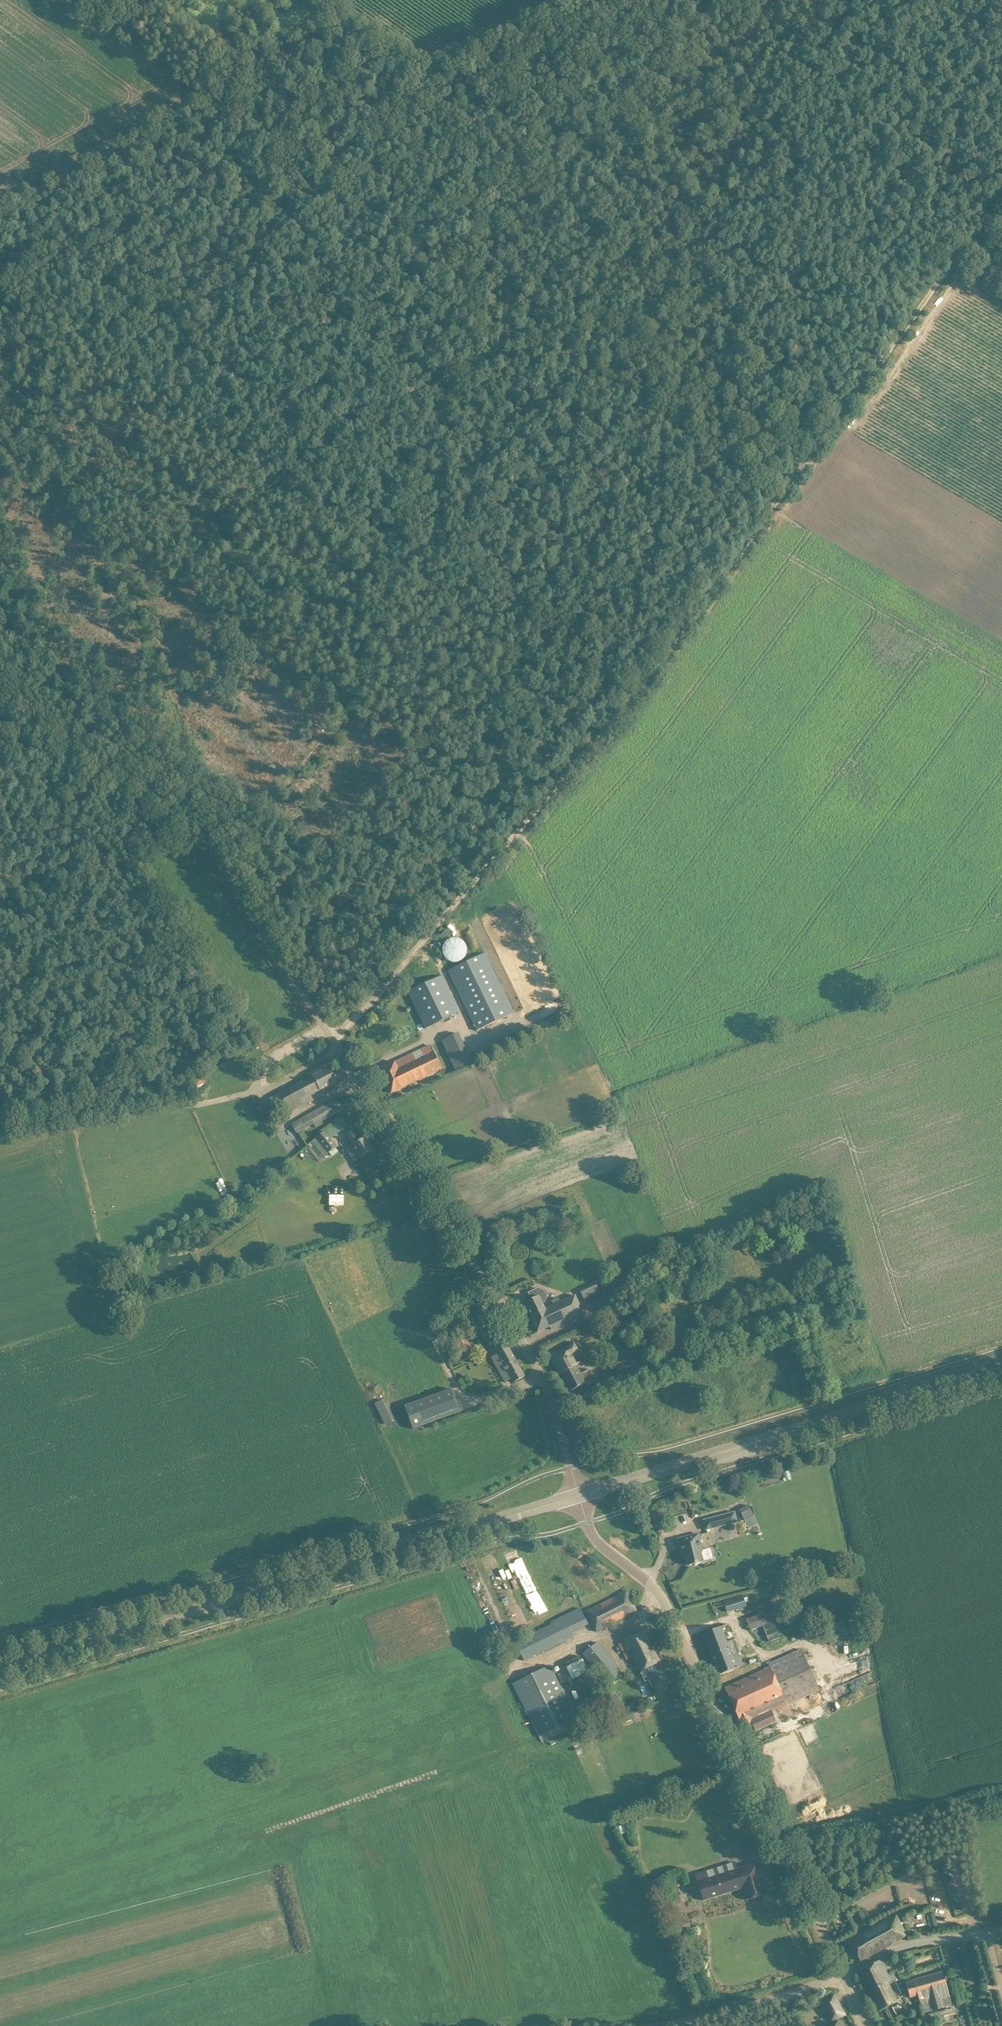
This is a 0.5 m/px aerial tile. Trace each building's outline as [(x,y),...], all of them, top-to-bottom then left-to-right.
[(448,940),(447,941),(446,941),(446,942),(445,942),(444,943),(444,944),(443,945),(443,946),(442,947),(442,948),(442,949),(442,950),(442,951),(442,952),(442,953),(442,954),(443,955),(443,956),(444,957),(444,958),(445,958),(445,959),(446,959),(446,960),(448,961),(449,962),(450,962),(451,963),(452,963),(453,963),(454,963),(455,963),(456,963),(457,963),(458,962),(459,962),(460,962),(460,961),(461,961),(462,960),(463,960),(464,959),(464,958),(465,957),(465,956),(466,955),(466,954),(466,953),(467,951),(467,950),(467,949),(466,948),(466,947),(466,946),(466,945),(465,945),(465,944),(464,943),(463,942),(462,941),(461,940),(460,940),(460,939),(459,939),(457,939),(456,938),(454,938),(452,938),(451,939),(450,939),(449,939),(448,940)] [(484,953),(447,971),(476,1031),(513,1013),(484,953)] [(408,992),(425,1029),(459,1012),(441,976),(408,992)] [(471,1062),(458,1032),(441,1040),(454,1070),(471,1062)] [(441,1069),(437,1060),(430,1045),(379,1069),(390,1093),(424,1078),(424,1077),(441,1069)] [(328,1068),(319,1073),(274,1096),(284,1116),(312,1101),(309,1096),(320,1090),(336,1082),(328,1068)] [(323,1124),(321,1121),(331,1115),(325,1105),(290,1124),(296,1134),(313,1124),(316,1128),(323,1124)] [(336,1146),(330,1138),(345,1127),(339,1119),(316,1138),(327,1153),(336,1146)] [(361,1158),(365,1156),(373,1150),(365,1137),(359,1141),(353,1130),(346,1135),(361,1158)] [(293,1140),(297,1149),(305,1145),(301,1136),(293,1140)] [(583,1299),(599,1291),(595,1283),(579,1290),(583,1299)] [(537,1332),(549,1326),(551,1330),(562,1325),(561,1322),(582,1312),(575,1295),(545,1309),(543,1303),(544,1302),(547,1296),(544,1290),(539,1288),(538,1289),(529,1293),(532,1299),(525,1302),(531,1316),(529,1317),(537,1332)] [(450,1325),(447,1318),(440,1322),(444,1328),(450,1325)] [(513,1382),(516,1381),(524,1376),(508,1347),(510,1346),(500,1327),(491,1331),(484,1336),(495,1356),(496,1355),(505,1370),(500,1373),(505,1382),(511,1379),(513,1382)] [(454,1341),(456,1344),(465,1360),(475,1355),(468,1341),(465,1336),(454,1341)] [(570,1392),(578,1387),(590,1381),(574,1350),(575,1349),(572,1343),(550,1356),(570,1392)] [(640,1368),(636,1359),(626,1362),(626,1360),(613,1364),(617,1376),(640,1368)] [(452,1389),(404,1406),(413,1429),(460,1412),(452,1389)] [(374,1404),(385,1426),(395,1421),(384,1399),(374,1404)] [(743,1519),(752,1516),(749,1505),(739,1509),(743,1519)] [(735,1512),(723,1515),(703,1520),(706,1530),(725,1525),(737,1522),(735,1512)] [(698,1534),(677,1539),(680,1549),(683,1549),(687,1566),(694,1564),(694,1565),(701,1563),(701,1562),(713,1558),(710,1548),(703,1550),(703,1551),(700,1552),(698,1545),(701,1544),(698,1534)] [(504,1554),(518,1585),(531,1579),(516,1548),(504,1554)] [(524,1594),(532,1612),(540,1608),(533,1591),(524,1594)] [(595,1630),(626,1616),(636,1611),(626,1591),(586,1610),(595,1630)] [(743,1595),(723,1601),(727,1613),(746,1607),(743,1595)] [(524,1661),(566,1641),(564,1636),(588,1624),(579,1607),(550,1622),(551,1624),(514,1642),(524,1661)] [(770,1610),(746,1619),(751,1631),(763,1626),(768,1640),(779,1636),(770,1610)] [(824,1636),(822,1625),(807,1628),(809,1639),(824,1636)] [(711,1630),(702,1634),(718,1675),(727,1672),(743,1665),(733,1638),(726,1641),(720,1627),(711,1630)] [(644,1631),(623,1641),(631,1658),(638,1672),(659,1662),(644,1631)] [(581,1655),(584,1660),(586,1659),(607,1684),(602,1688),(606,1693),(613,1688),(609,1682),(621,1674),(598,1642),(581,1655)] [(770,1668),(734,1684),(724,1688),(739,1720),(740,1720),(744,1729),(752,1725),(755,1730),(776,1721),(772,1711),(819,1690),(801,1649),(768,1664),(770,1668)] [(579,1655),(564,1663),(572,1680),(589,1672),(579,1655)] [(550,1665),(512,1684),(514,1687),(538,1737),(576,1719),(550,1665)] [(654,1666),(640,1673),(645,1682),(648,1680),(652,1688),(654,1687),(657,1694),(662,1691),(671,1687),(663,1670),(657,1672),(654,1666)] [(637,1699),(627,1703),(629,1710),(640,1706),(637,1699)] [(625,1823),(618,1826),(621,1834),(628,1831),(625,1823)] [(708,1878),(706,1871),(695,1875),(702,1900),(743,1888),(746,1899),(745,1900),(746,1900),(764,1895),(755,1864),(708,1878)] [(670,1907),(681,1903),(677,1892),(666,1896),(670,1907)] [(865,1909),(861,1910),(866,1919),(869,1917),(865,1909)] [(860,1961),(889,1945),(889,1938),(903,1932),(894,1915),(843,1943),(850,1959),(857,1955),(860,1961)] [(890,1980),(880,1960),(857,1971),(877,2012),(896,2001),(887,1982),(890,1980)] [(920,2006),(949,1998),(942,1972),(905,1983),(909,1998),(917,1996),(920,2006)] [(845,2015),(833,1995),(818,2003),(829,2024),(845,2015)]
